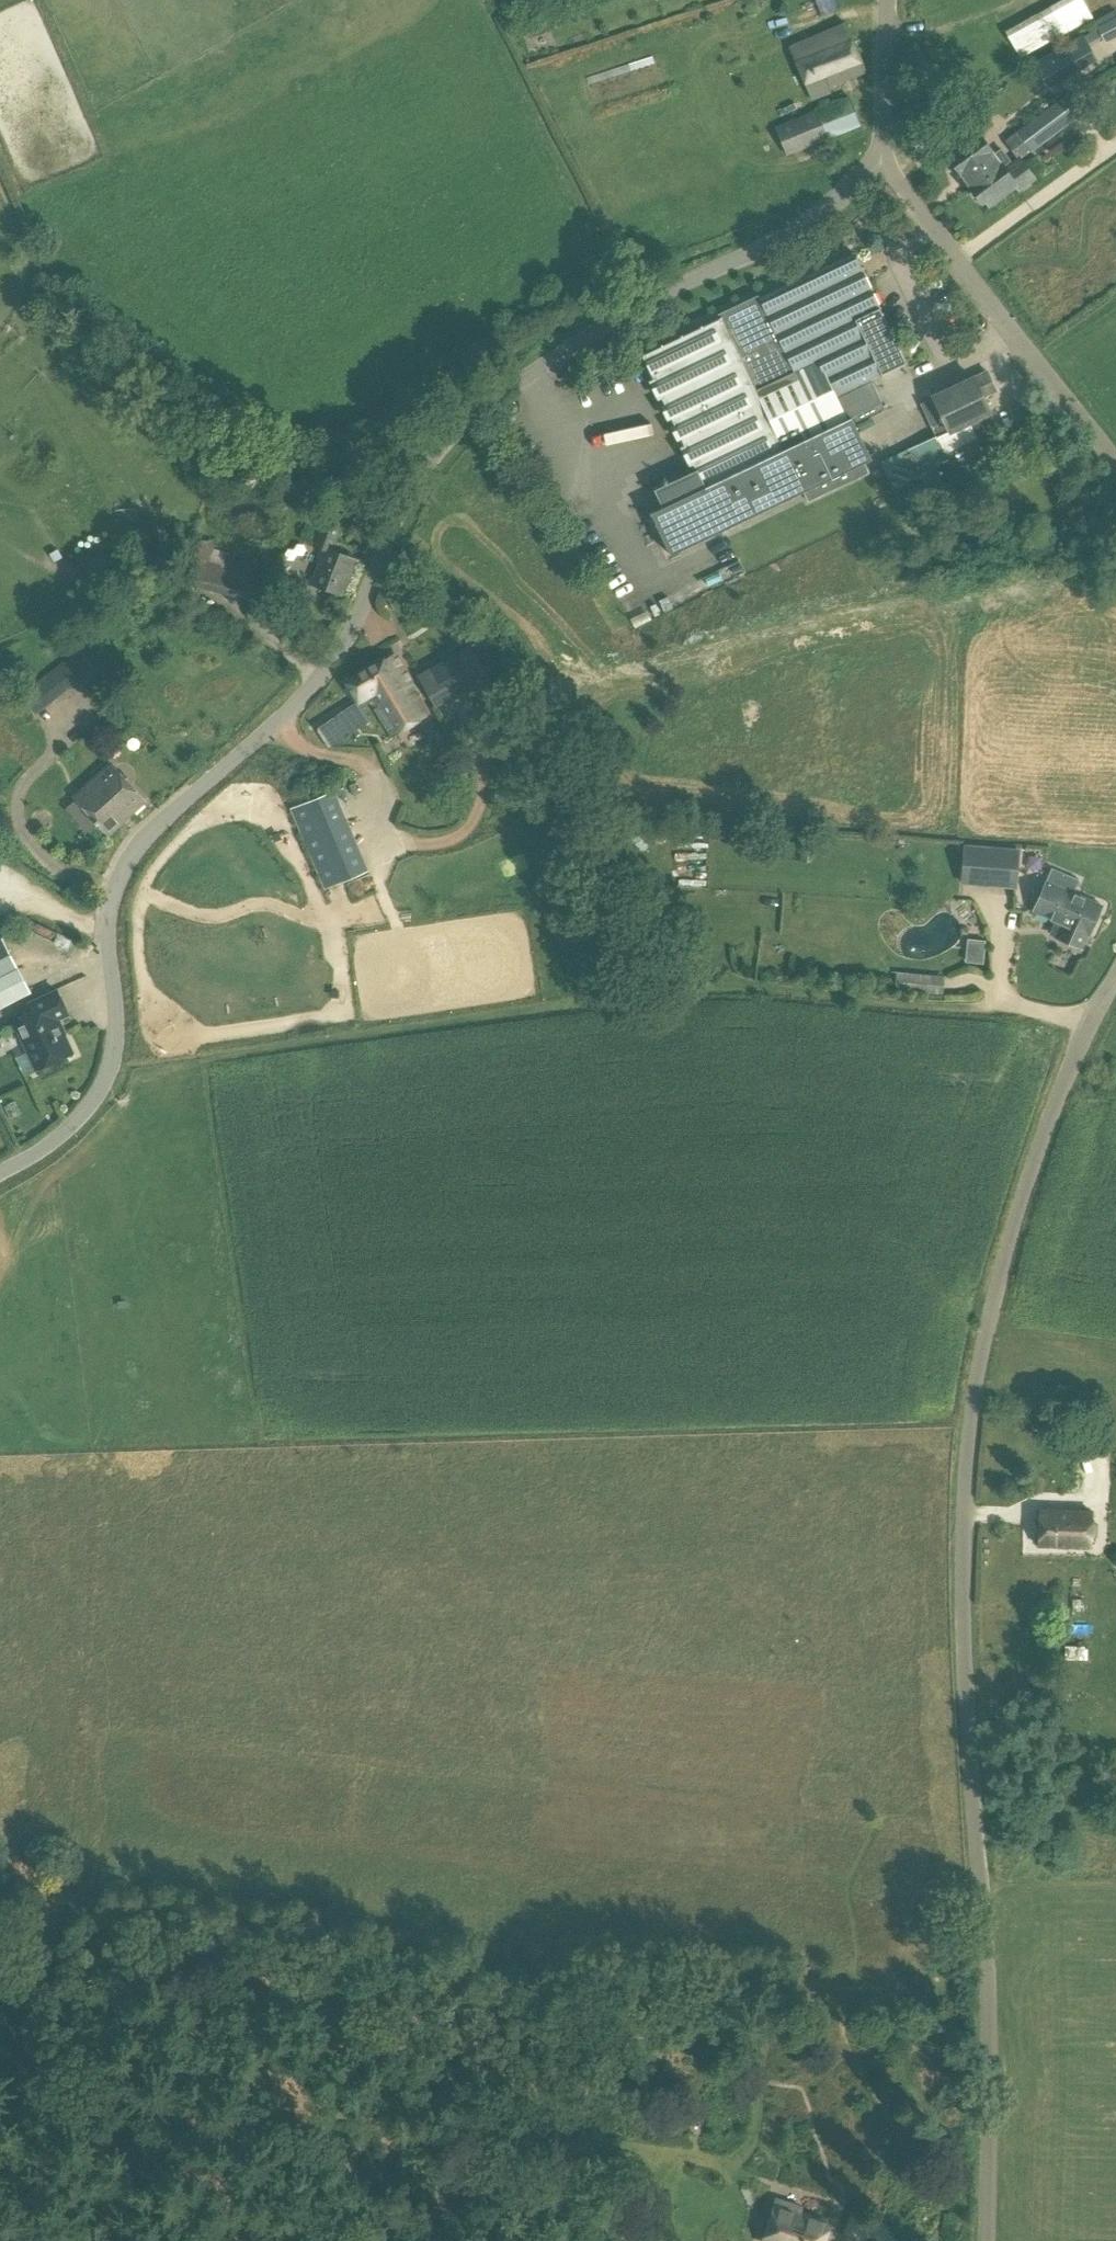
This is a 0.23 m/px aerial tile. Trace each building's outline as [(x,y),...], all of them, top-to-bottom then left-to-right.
[(839,6),(836,0),(814,0),(820,14),(839,6)] [(1041,11),(1020,27),(1033,44),(1054,29),(1041,11)] [(1099,27),(1108,44),(1115,40),(1115,18),(1099,27)] [(828,86),(864,72),(844,22),(791,43),(812,99),(830,91),(828,86)] [(1084,33),(1048,53),(1063,80),(1099,60),(1084,33)] [(860,126),(849,97),(776,127),(787,156),(860,126)] [(1068,123),(1055,105),(1017,133),(1022,141),(1023,142),(1030,151),(1068,123)] [(1017,133),(1015,132),(1004,140),(1011,149),(1022,141),(1017,133)] [(1002,169),(1004,167),(1003,166),(1011,160),(1002,149),(995,154),(980,135),(950,157),(952,160),(951,161),(952,161),(953,163),(954,165),(955,167),(957,169),(958,170),(959,171),(959,170),(966,179),(984,165),(985,167),(986,166),(993,176),(1002,169)] [(1030,151),(1023,142),(1012,151),(1018,159),(1019,160),(1021,159),(1030,151)] [(1035,178),(1021,159),(1019,160),(1018,159),(1005,168),(1004,167),(1002,169),(993,176),(986,166),(985,167),(984,165),(966,179),(974,189),(973,190),(974,191),(974,193),(975,195),(977,196),(978,198),(980,199),(981,200),(981,199),(983,202),(985,201),(990,206),(1017,186),(1019,190),(1035,178)] [(659,345),(639,354),(659,396),(683,446),(696,472),(656,491),(664,507),(650,513),(670,555),(803,491),(807,501),(869,472),(864,462),(871,459),(853,422),(865,416),(884,408),(881,402),(871,381),(906,364),(853,254),(758,298),(757,295),(737,305),(718,314),(720,318),(700,327),(680,336),(659,345)] [(935,436),(924,441),(879,462),(892,489),(919,476),(929,497),(945,488),(935,465),(946,460),(944,455),(977,439),(974,434),(995,425),(989,413),(990,413),(983,397),(995,391),(986,373),(973,379),(972,377),(932,396),(932,398),(920,404),(935,436)] [(660,404),(611,422),(616,433),(664,415),(660,404)] [(344,597),(358,560),(333,550),(343,524),(324,517),(313,546),(320,549),(307,583),(344,597)] [(1110,540),(1109,539),(1110,539),(1108,538),(1097,547),(1098,548),(1099,548),(1108,559),(1108,560),(1109,562),(1115,556),(1115,548),(1110,540)] [(746,541),(734,545),(740,563),(752,559),(746,541)] [(476,647),(427,653),(431,690),(480,684),(476,647)] [(34,715),(86,675),(71,654),(51,670),(32,685),(19,696),(34,715)] [(373,663),(373,667),(408,726),(426,715),(409,687),(412,685),(395,655),(384,661),(380,659),(373,663)] [(357,702),(316,729),(328,747),(370,719),(362,707),(370,702),(390,736),(408,726),(373,667),(368,666),(361,670),(360,674),(347,682),(357,702)] [(108,833),(145,800),(111,763),(74,796),(108,833)] [(288,809),(323,889),(365,871),(331,791),(288,809)] [(1017,888),(1019,852),(1020,849),(963,844),(960,884),(1017,888)] [(1033,911),(1061,924),(1074,893),(1080,881),(1052,869),(1033,911)] [(1074,893),(1061,924),(1055,937),(1081,948),(1087,935),(1088,936),(1101,905),(1074,893)] [(970,931),(973,955),(991,953),(988,929),(970,931)] [(32,991),(2,936),(0,937),(0,1008),(32,991)] [(924,973),(896,971),(895,989),(922,991),(924,973)] [(36,1016),(16,1025),(36,1069),(72,1052),(58,1020),(68,1015),(57,990),(30,1002),(36,1016)] [(1040,1509),(1039,1528),(1090,1530),(1091,1511),(1040,1509)] [(1090,1530),(1039,1528),(1038,1546),(1089,1548),(1090,1530)] [(1087,1659),(1087,1646),(1065,1646),(1064,1659),(1087,1659)] [(764,2240),(823,2240),(829,2223),(799,2213),(801,2207),(778,2200),(764,2240)]
